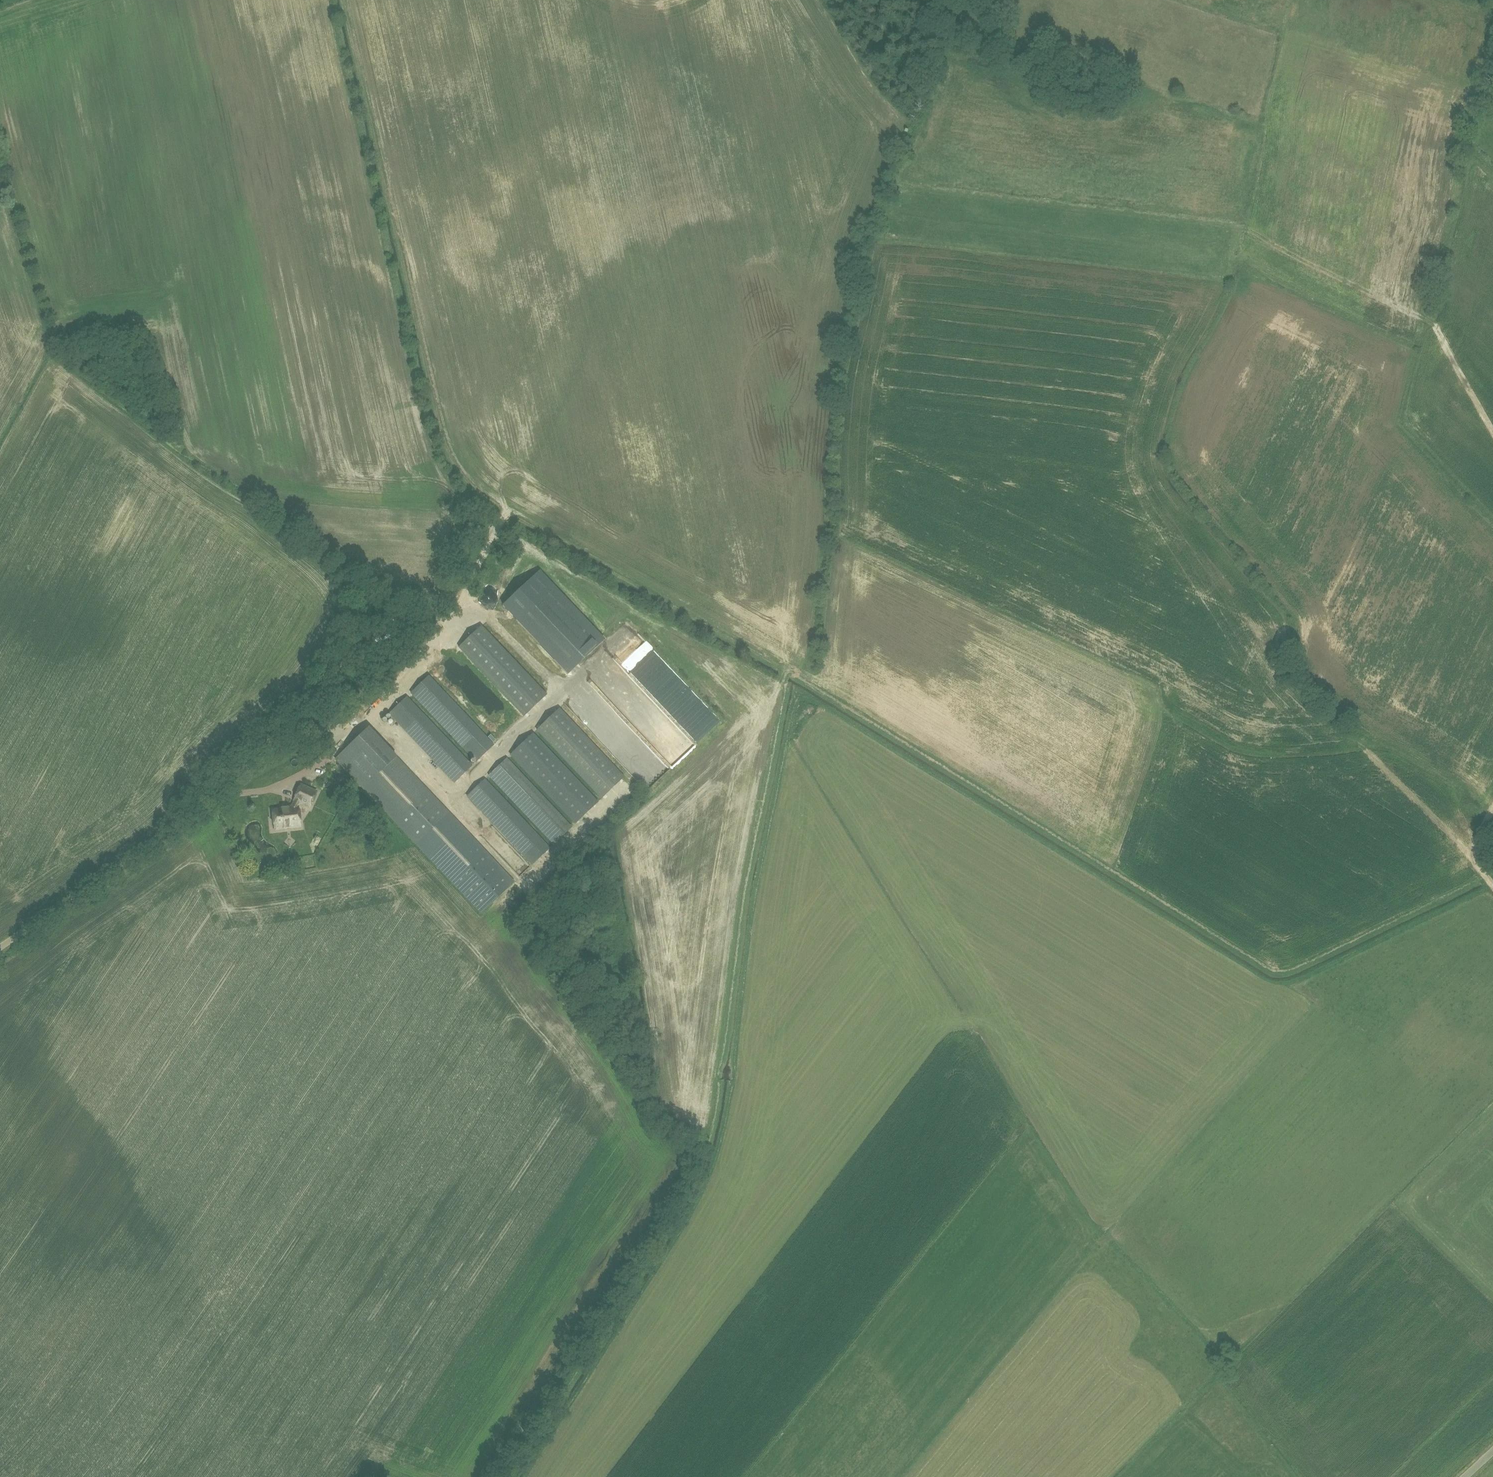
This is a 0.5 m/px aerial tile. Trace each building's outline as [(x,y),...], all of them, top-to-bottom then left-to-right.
[(540,572),(504,607),(568,676),(605,641),(540,572)] [(547,696),(482,627),(459,648),(524,717),(547,696)] [(476,762),(494,746),(428,677),(411,693),(476,762)] [(454,783),(472,766),(407,698),(389,714),(454,783)] [(624,778),(559,710),(537,731),(602,799),(624,778)] [(514,882),(449,814),(373,734),(363,733),(335,759),(416,845),(481,913),(514,882)] [(533,734),(511,755),(575,824),(598,803),(533,734)] [(571,828),(538,793),(506,759),(489,776),(554,845),(571,828)] [(549,849),(497,793),(484,780),(467,797),(532,865),(549,849)] [(310,807),(316,793),(301,786),(295,800),(292,807),(287,808),(288,810),(273,812),(275,829),(293,827),(292,825),(300,824),(298,807),(297,807),(299,802),(310,807)]
